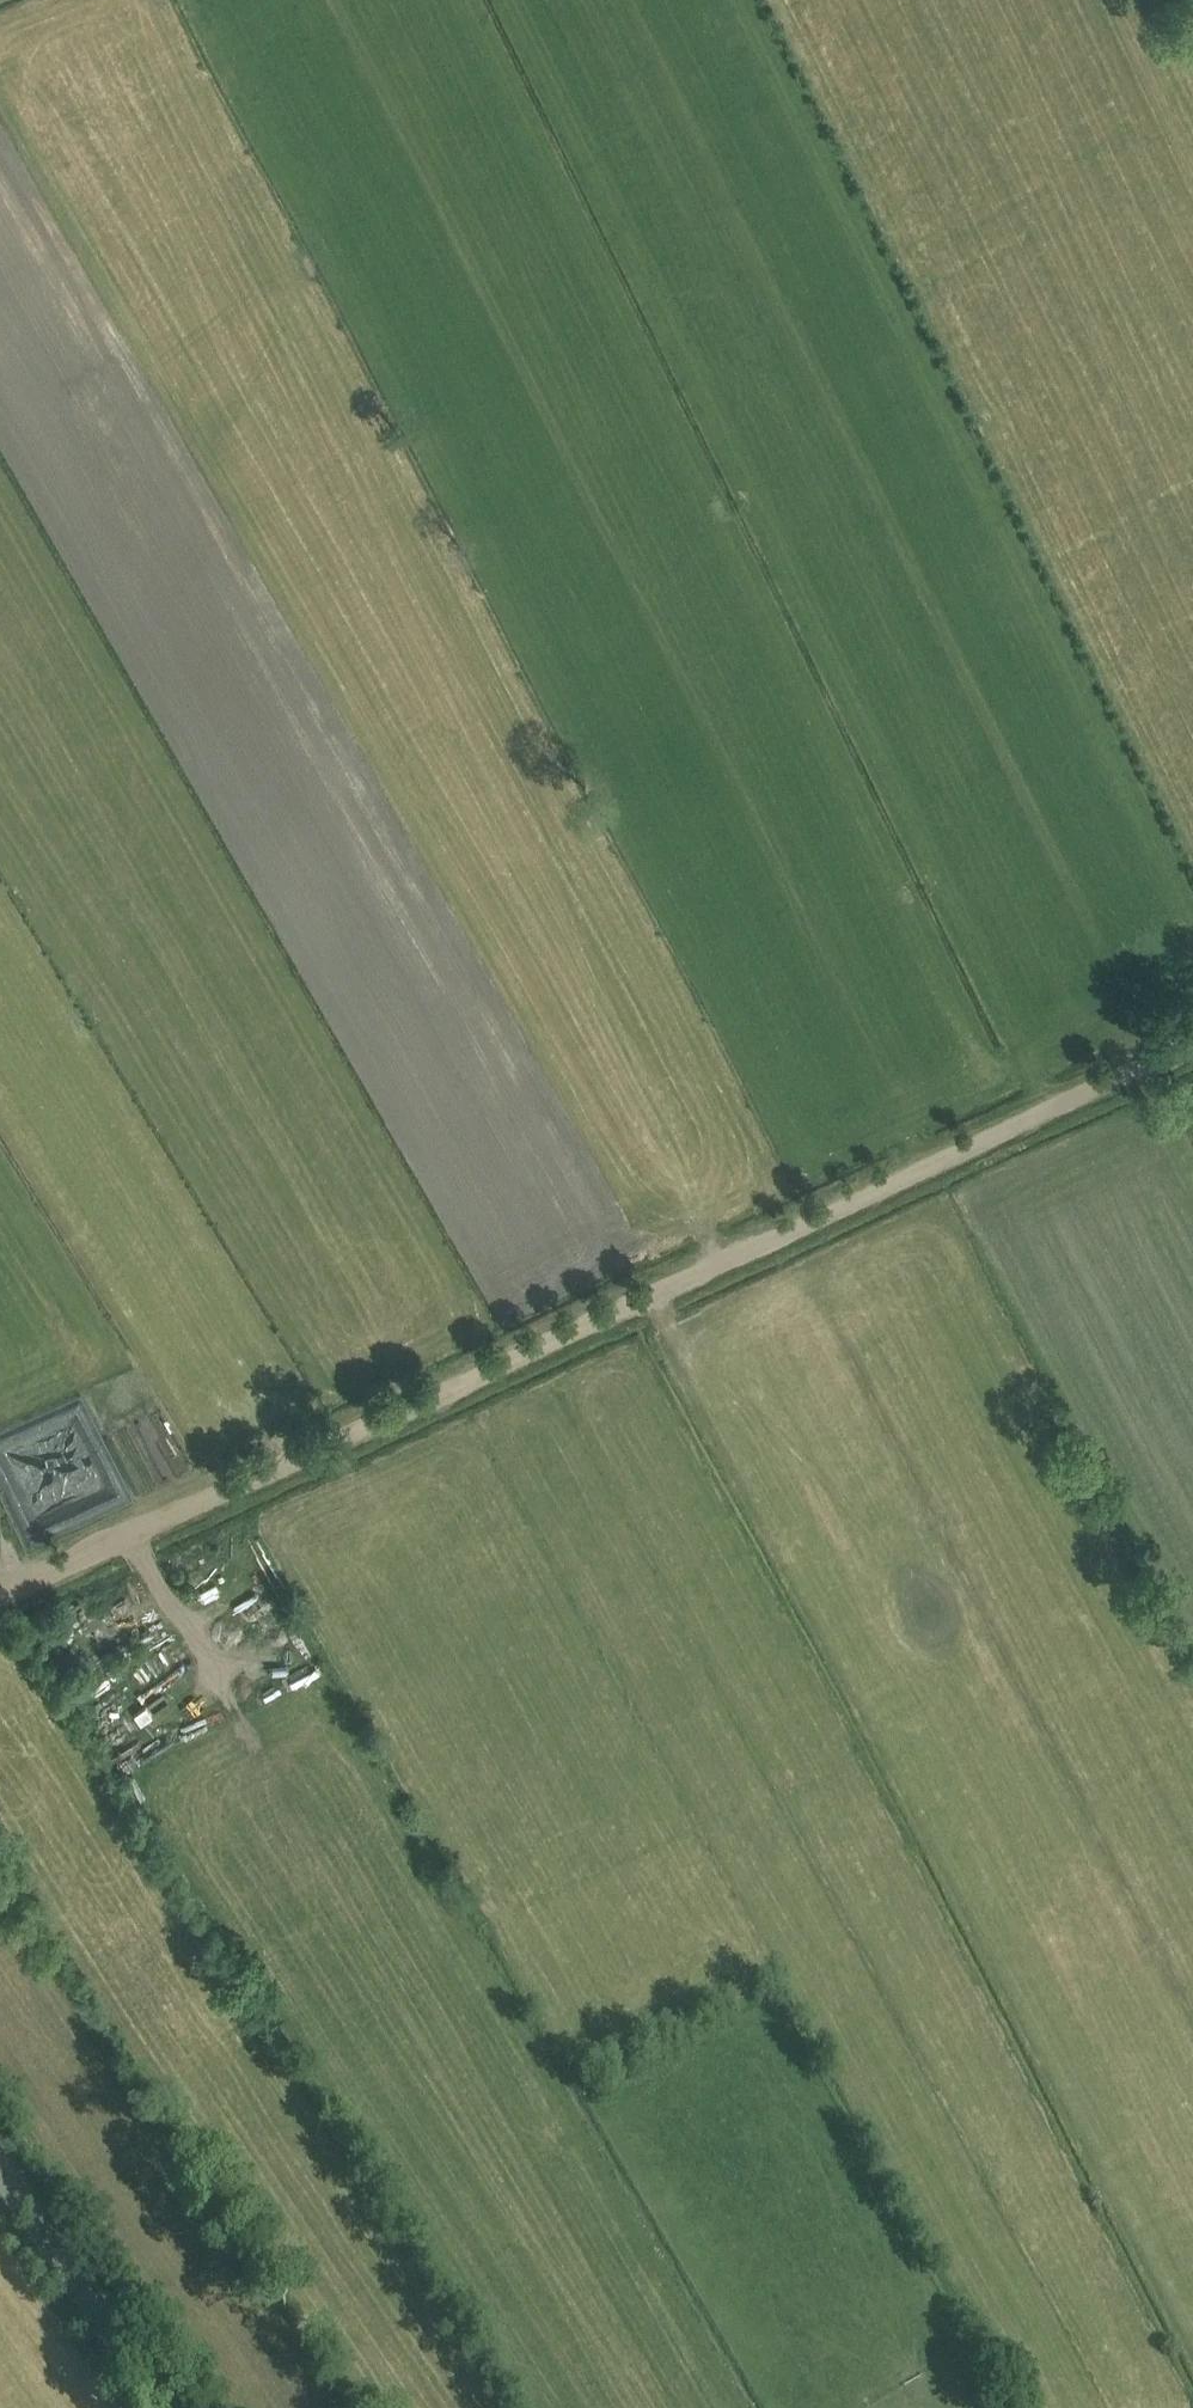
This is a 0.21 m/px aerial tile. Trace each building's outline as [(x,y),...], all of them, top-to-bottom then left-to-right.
[(690,1359),(703,1350),(694,1337),(681,1346),(690,1359)] [(33,1456),(37,1465),(57,1457),(76,1505),(90,1500),(67,1442),(33,1456)]
